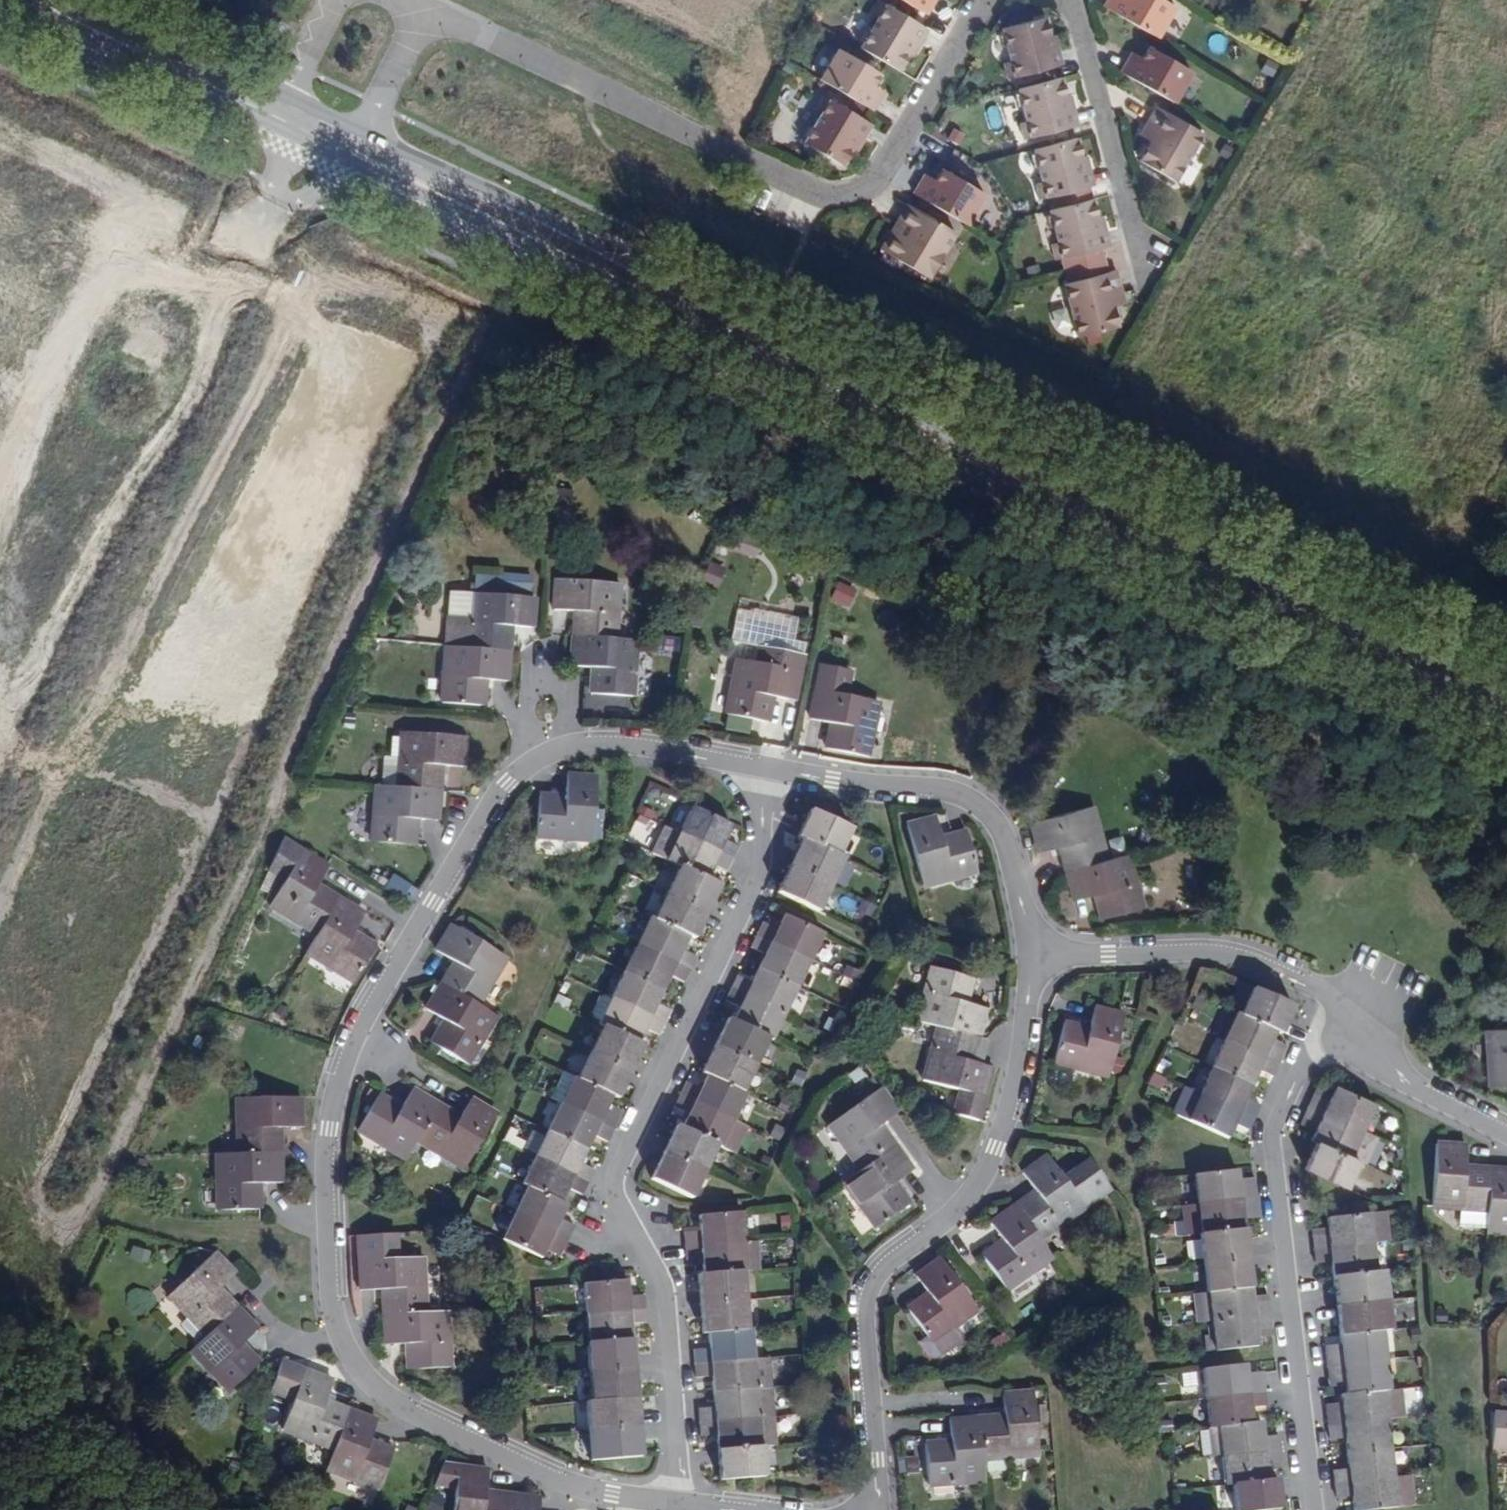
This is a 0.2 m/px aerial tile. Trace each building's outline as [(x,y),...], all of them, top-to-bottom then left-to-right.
[(922,23),(933,3),(927,0),(882,0),(922,23)] [(1160,53),(1176,22),(1135,0),(1133,0),(1128,10),(1112,1),(1103,19),(1160,53)] [(857,56),(888,75),(897,55),(907,60),(920,34),(874,11),(866,28),(869,30),(857,56)] [(1043,23),(1002,32),(1009,61),(1002,63),(1007,84),(1061,69),(1054,41),(1047,42),(1043,23)] [(810,85),(864,118),(875,99),(861,90),(869,78),(828,54),(810,85)] [(1119,83),(1173,115),(1190,86),(1148,62),(1142,73),(1129,65),(1119,83)] [(1068,110),(1062,88),(1021,98),(1028,129),(1023,130),(1028,151),(1081,139),(1074,109),(1068,110)] [(868,136),(819,107),(809,125),(814,128),(798,157),(832,176),(844,156),(853,161),(868,136)] [(1204,144),(1157,117),(1134,157),(1151,167),(1146,175),(1175,192),(1204,144)] [(1083,174),(1077,151),(1035,161),(1043,191),(1038,193),(1043,213),(1098,199),(1091,172),(1083,174)] [(913,203),(969,235),(985,206),(944,182),(939,191),(925,183),(913,203)] [(1102,234),(1097,210),(1053,221),(1059,254),(1053,255),(1057,276),(1117,264),(1111,232),(1102,234)] [(957,242),(908,214),(880,264),(929,293),(957,242)] [(1117,285),(1061,299),(1074,351),(1116,341),(1112,320),(1124,316),(1117,285)] [(739,538),(735,550),(756,558),(760,545),(739,538)] [(711,562),(703,579),(718,586),(726,568),(711,562)] [(622,583),(556,578),(554,609),(576,610),(575,635),(573,665),(594,666),(592,692),(634,695),(638,640),(618,639),(622,583)] [(858,586),(837,580),(831,601),(851,608),(858,586)] [(471,617),(473,593),(451,591),(449,615),(471,617)] [(537,597),(473,593),(471,617),(449,615),(447,646),(443,702),(486,705),(488,679),(509,680),(513,626),(535,627),(537,597)] [(762,646),(759,663),(764,664),(767,647),(762,646)] [(764,664),(759,663),(739,659),(729,713),(770,721),(775,696),(796,699),(801,670),(804,654),(767,647),(764,664)] [(880,701),(818,689),(812,718),(833,722),(828,747),(870,755),(880,701)] [(469,735),(403,731),(400,786),(379,785),(376,841),(416,843),(418,818),(441,820),(445,765),(467,767),(469,735)] [(595,840),(600,775),(570,773),(569,796),(543,794),(540,836),(595,840)] [(729,839),(736,824),(695,805),(682,832),(669,826),(656,853),(669,859),(684,866),(659,919),(652,916),(602,1023),(608,1026),(583,1079),(576,1076),(569,1072),(557,1097),(564,1101),(526,1183),(530,1185),(505,1239),(545,1258),(549,1249),(564,1256),(572,1239),(579,1225),(565,1218),(571,1204),(566,1201),(573,1187),(586,1194),(593,1181),(599,1168),(585,1162),(591,1148),(598,1135),(612,1141),(619,1127),(625,1115),(611,1108),(616,1095),(623,1097),(635,1071),(648,1045),(642,1043),(649,1028),(663,1035),(669,1023),(675,1009),(662,1002),(667,990),(674,976),(688,982),(694,968),(700,956),(687,949),(693,936),(698,938),(711,912),(724,885),(710,879),(717,864),(730,870),(736,858),(742,845),(729,839)] [(1095,805),(1032,823),(1040,852),(1061,846),(1076,899),(1096,893),(1104,919),(1145,907),(1130,854),(1110,859),(1095,805)] [(852,827),(813,808),(801,834),(805,837),(793,863),(779,891),(819,910),(845,856),(840,854),(852,827)] [(940,816),(909,825),(925,886),(980,872),(969,831),(945,837),(940,816)] [(334,865),(289,840),(272,868),(289,878),(273,905),(320,932),(309,951),(359,980),(379,945),(357,932),(369,913),(322,886),(334,865)] [(384,888),(411,902),(418,887),(392,873),(384,888)] [(273,897),(282,882),(268,874),(259,888),(273,897)] [(752,1125),(738,1119),(750,1093),(745,1090),(771,1036),(777,1039),(827,933),(788,914),(780,928),(766,921),(760,933),(754,947),(768,953),(761,967),(755,980),(741,974),(735,987),(729,1000),(742,1006),(736,1019),(731,1017),(718,1044),(705,1072),(710,1074),(704,1087),(689,1080),(683,1093),(677,1106),(691,1113),(685,1126),(680,1124),(667,1151),(654,1177),(694,1196),(719,1143),(725,1146),(739,1153),(752,1125)] [(510,957),(455,924),(439,951),(457,962),(429,1008),(448,1019),(435,1041),(471,1063),(500,1015),(482,1004),(510,957)] [(846,964),(836,984),(850,991),(860,971),(846,964)] [(975,977),(935,966),(920,1019),(940,1025),(926,1080),(962,1090),(956,1112),(981,1119),(996,1065),(976,1060),(982,1037),(990,1007),(969,1002),(975,977)] [(1285,1033),(1296,1007),(1256,988),(1244,1014),(1240,1012),(1203,1092),(1189,1085),(1176,1113),(1190,1119),(1229,1137),(1237,1123),(1251,1130),(1257,1117),(1263,1104),(1249,1097),(1256,1083),(1262,1069),(1276,1076),(1282,1063),(1288,1050),(1275,1044),(1281,1031),(1285,1033)] [(604,1020),(615,997),(608,994),(602,996),(595,1012),(597,1016),(604,1020)] [(1125,1014),(1098,1007),(1093,1028),(1066,1022),(1057,1063),(1111,1075),(1125,1014)] [(1479,1034),(1483,1089),(1506,1088),(1506,1032),(1479,1034)] [(1345,1187),(1358,1159),(1367,1163),(1379,1136),(1365,1130),(1377,1103),(1337,1085),(1332,1096),(1321,1092),(1314,1107),(1309,1118),(1319,1123),(1313,1139),(1318,1141),(1305,1169),(1345,1187)] [(902,1112),(883,1087),(830,1124),(863,1169),(845,1182),(877,1228),(912,1204),(898,1182),(915,1170),(884,1125),(898,1115),(902,1112)] [(469,1168),(500,1113),(475,1098),(469,1107),(463,1117),(441,1103),(416,1089),(406,1106),(383,1094),(362,1130),(410,1157),(420,1140),(469,1168)] [(304,1127),(304,1096),(240,1097),(241,1153),(220,1153),(221,1209),(262,1208),(262,1183),(283,1182),(282,1127),(304,1127)] [(1488,1228),(1488,1232),(1506,1233),(1506,1169),(1492,1168),(1468,1166),(1469,1145),(1438,1143),(1434,1206),(1461,1208),(1460,1226),(1488,1228)] [(1066,1178),(1049,1154),(1024,1172),(1037,1190),(1017,1204),(992,1221),(1005,1239),(983,1254),(1008,1290),(1055,1257),(1042,1239),(1087,1207),(1113,1188),(1093,1159),(1066,1178)] [(1187,1235),(1203,1234),(1209,1292),(1199,1293),(1203,1323),(1213,1322),(1216,1351),(1260,1347),(1259,1338),(1275,1336),(1272,1315),(1270,1294),(1254,1296),(1253,1286),(1250,1256),(1247,1228),(1245,1213),(1261,1211),(1259,1196),(1256,1177),(1242,1179),(1240,1169),(1196,1173),(1200,1204),(1184,1206),(1187,1235)] [(773,1356),(758,1358),(756,1329),(750,1329),(745,1270),(751,1270),(746,1210),(701,1214),(703,1230),(688,1231),(689,1246),(690,1260),(705,1259),(707,1274),(701,1274),(703,1304),(706,1333),(711,1333),(712,1347),(697,1349),(698,1363),(707,1374),(714,1376),(715,1389),(717,1406),(702,1408),(703,1420),(704,1436),(719,1434),(721,1452),(724,1480),(769,1476),(766,1447),(781,1446),(773,1356)] [(1372,1212),(1328,1217),(1330,1233),(1315,1234),(1316,1248),(1318,1261),(1333,1260),(1335,1277),(1338,1306),(1340,1335),(1342,1349),(1328,1351),(1330,1366),(1331,1376),(1345,1374),(1347,1393),(1341,1394),(1342,1410),(1330,1411),(1332,1424),(1333,1438),(1345,1437),(1347,1453),(1349,1469),(1337,1470),(1338,1483),(1339,1497),(1352,1496),(1353,1509),(1362,1509),(1398,1507),(1414,1505),(1412,1476),(1410,1476),(1395,1478),(1392,1449),(1389,1418),(1406,1417),(1403,1388),(1391,1389),(1385,1330),(1389,1330),(1384,1271),(1378,1272),(1375,1242),(1392,1241),(1389,1211),(1372,1212)] [(361,1235),(362,1260),(364,1290),(384,1288),(386,1314),(389,1344),(408,1343),(410,1369),(455,1366),(450,1309),(430,1311),(425,1255),(399,1257),(397,1232),(361,1235)] [(239,1273),(218,1251),(171,1295),(209,1335),(193,1350),(232,1392),(264,1362),(246,1343),(262,1328),(224,1288),(239,1273)] [(980,1310),(942,1257),(918,1275),(930,1292),(909,1308),(930,1337),(934,1343),(958,1326),(980,1310)] [(651,1321),(649,1293),(631,1295),(630,1279),(587,1284),(598,1400),(591,1401),(596,1461),(647,1456),(634,1323),(651,1321)] [(934,1343),(930,1337),(922,1343),(932,1357),(938,1358),(942,1357),(964,1342),(965,1336),(958,1326),(934,1343)] [(351,1408),(336,1402),(338,1396),(331,1393),(336,1378),(285,1360),(274,1390),(296,1398),(285,1429),(336,1448),(329,1468),(382,1488),(396,1448),(373,1440),(381,1419),(351,1408)] [(1204,1368),(1210,1428),(1208,1428),(1212,1457),(1222,1455),(1225,1484),(1236,1483),(1238,1509),(1276,1509),(1282,1509),(1278,1477),(1270,1479),(1268,1464),(1284,1463),(1282,1448),(1281,1435),(1266,1437),(1264,1422),(1254,1423),(1253,1407),(1268,1405),(1267,1391),(1265,1377),(1250,1379),(1248,1363),(1204,1368)] [(1040,1454),(1035,1390),(1004,1393),(1007,1415),(951,1419),(953,1440),(926,1442),(930,1486),(989,1481),(987,1459),(1040,1454)] [(1494,1414),(1490,1477),(1506,1478),(1506,1414),(1494,1414)] [(1395,1478),(1410,1476),(1408,1447),(1392,1449),(1395,1478)] [(461,1464),(456,1509),(542,1509),(544,1496),(489,1489),(491,1468),(461,1464)]
